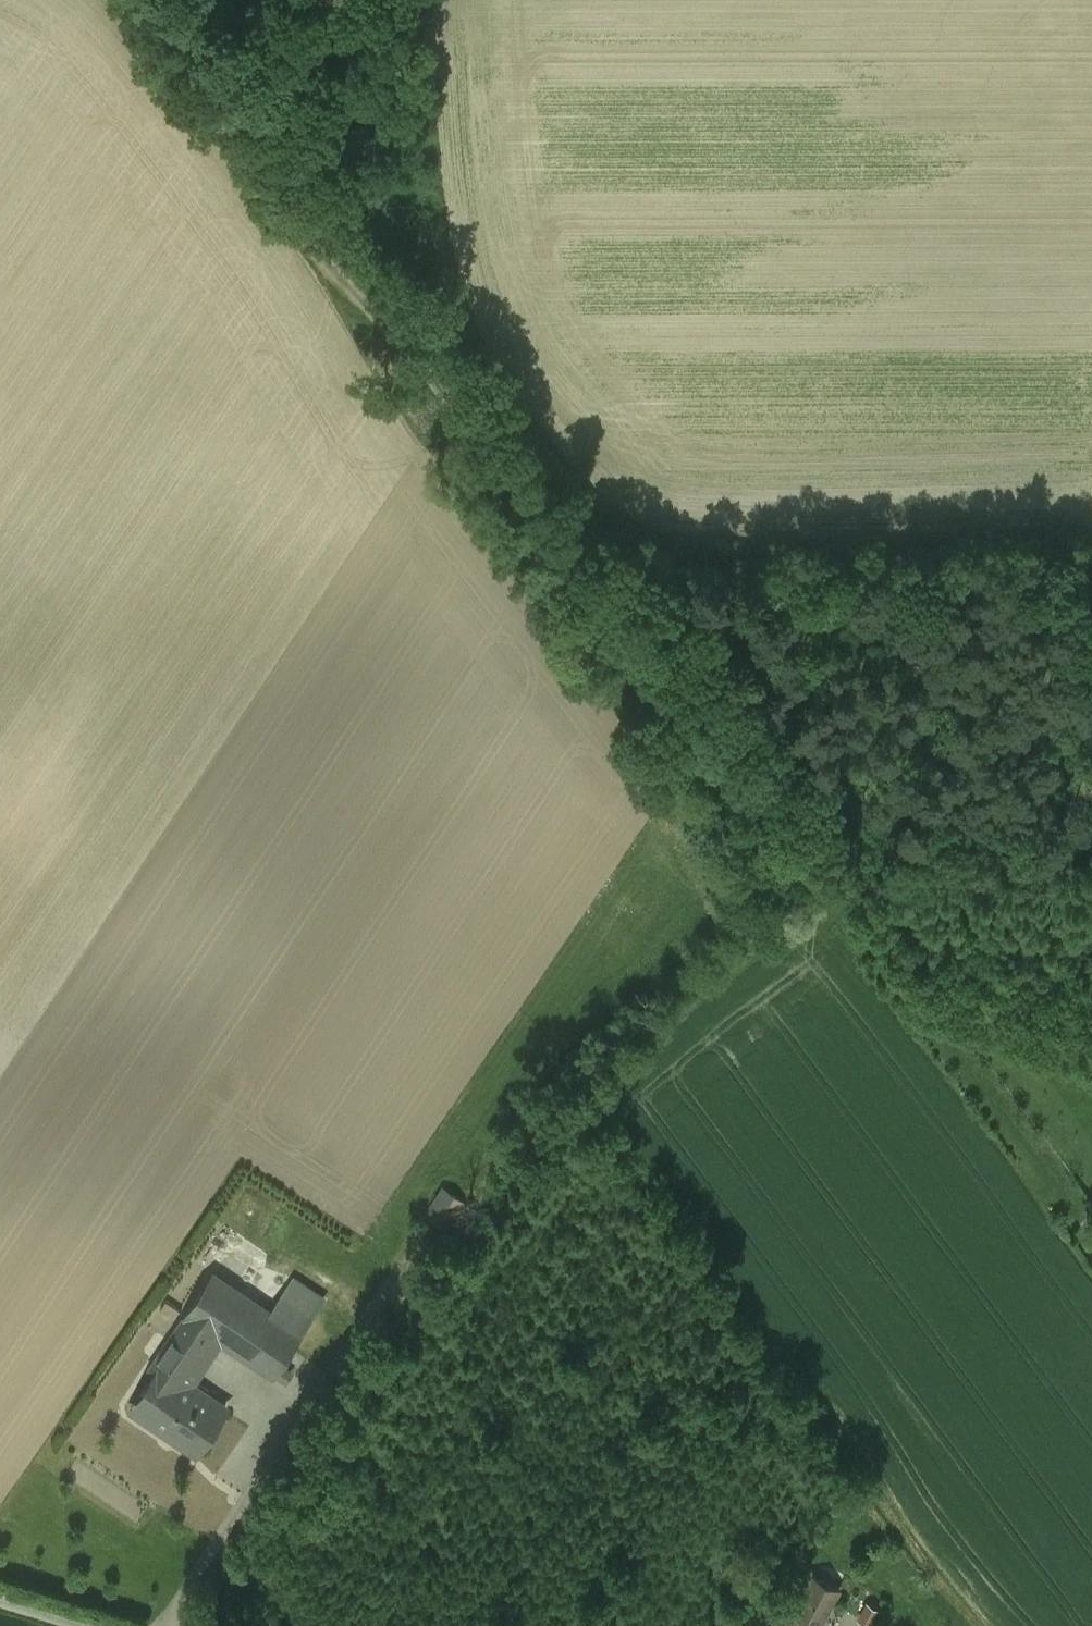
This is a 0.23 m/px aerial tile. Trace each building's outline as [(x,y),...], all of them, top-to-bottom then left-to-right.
[(270,1311),(213,1273),(185,1314),(186,1316),(221,1339),(273,1374),(317,1309),(285,1288),(270,1311)] [(186,1316),(152,1367),(157,1371),(146,1387),(152,1391),(138,1411),(196,1450),(225,1407),(190,1384),(221,1339),(186,1316)] [(784,1625),(818,1625),(839,1587),(812,1573),(784,1625)]
